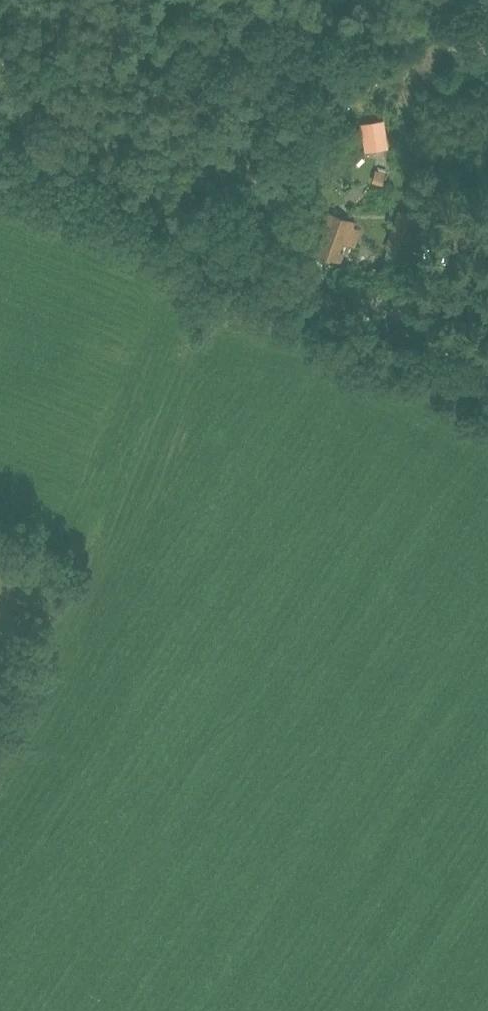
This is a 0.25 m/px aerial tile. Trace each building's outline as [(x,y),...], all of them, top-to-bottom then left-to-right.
[(391,120),(367,124),(371,154),(395,150),(391,120)] [(388,248),(385,256),(388,260),(397,263),(402,262),(405,254),(411,256),(419,235),(426,238),(430,226),(423,224),(425,218),(399,208),(385,247),(388,248)] [(355,247),(362,230),(355,228),(355,225),(327,215),(319,236),(322,237),(317,254),(341,263),(344,254),(341,253),(344,243),(355,247)]
